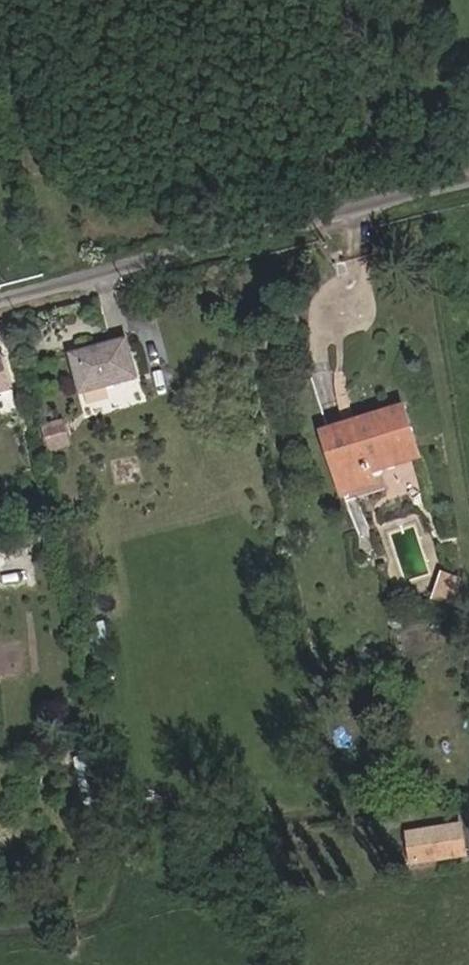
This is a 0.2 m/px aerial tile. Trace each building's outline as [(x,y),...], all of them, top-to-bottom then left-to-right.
[(130,339),(73,356),(83,391),(141,374),(130,339)] [(7,356),(0,358),(0,397),(16,393),(7,356)] [(319,433),(341,504),(372,494),(362,465),(408,450),(394,409),(319,433)] [(457,861),(452,831),(400,840),(404,869),(457,861)]
